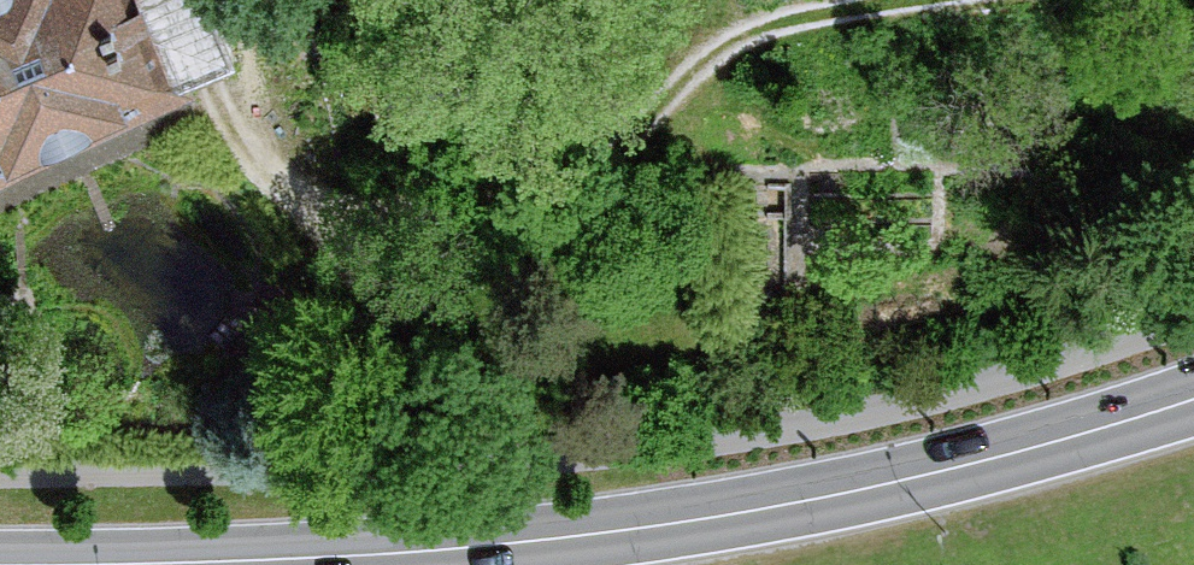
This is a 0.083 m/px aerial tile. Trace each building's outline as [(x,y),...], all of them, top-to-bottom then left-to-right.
[(162,106),(155,89),(218,64),(192,0),(0,0),(0,171),(162,106)]
